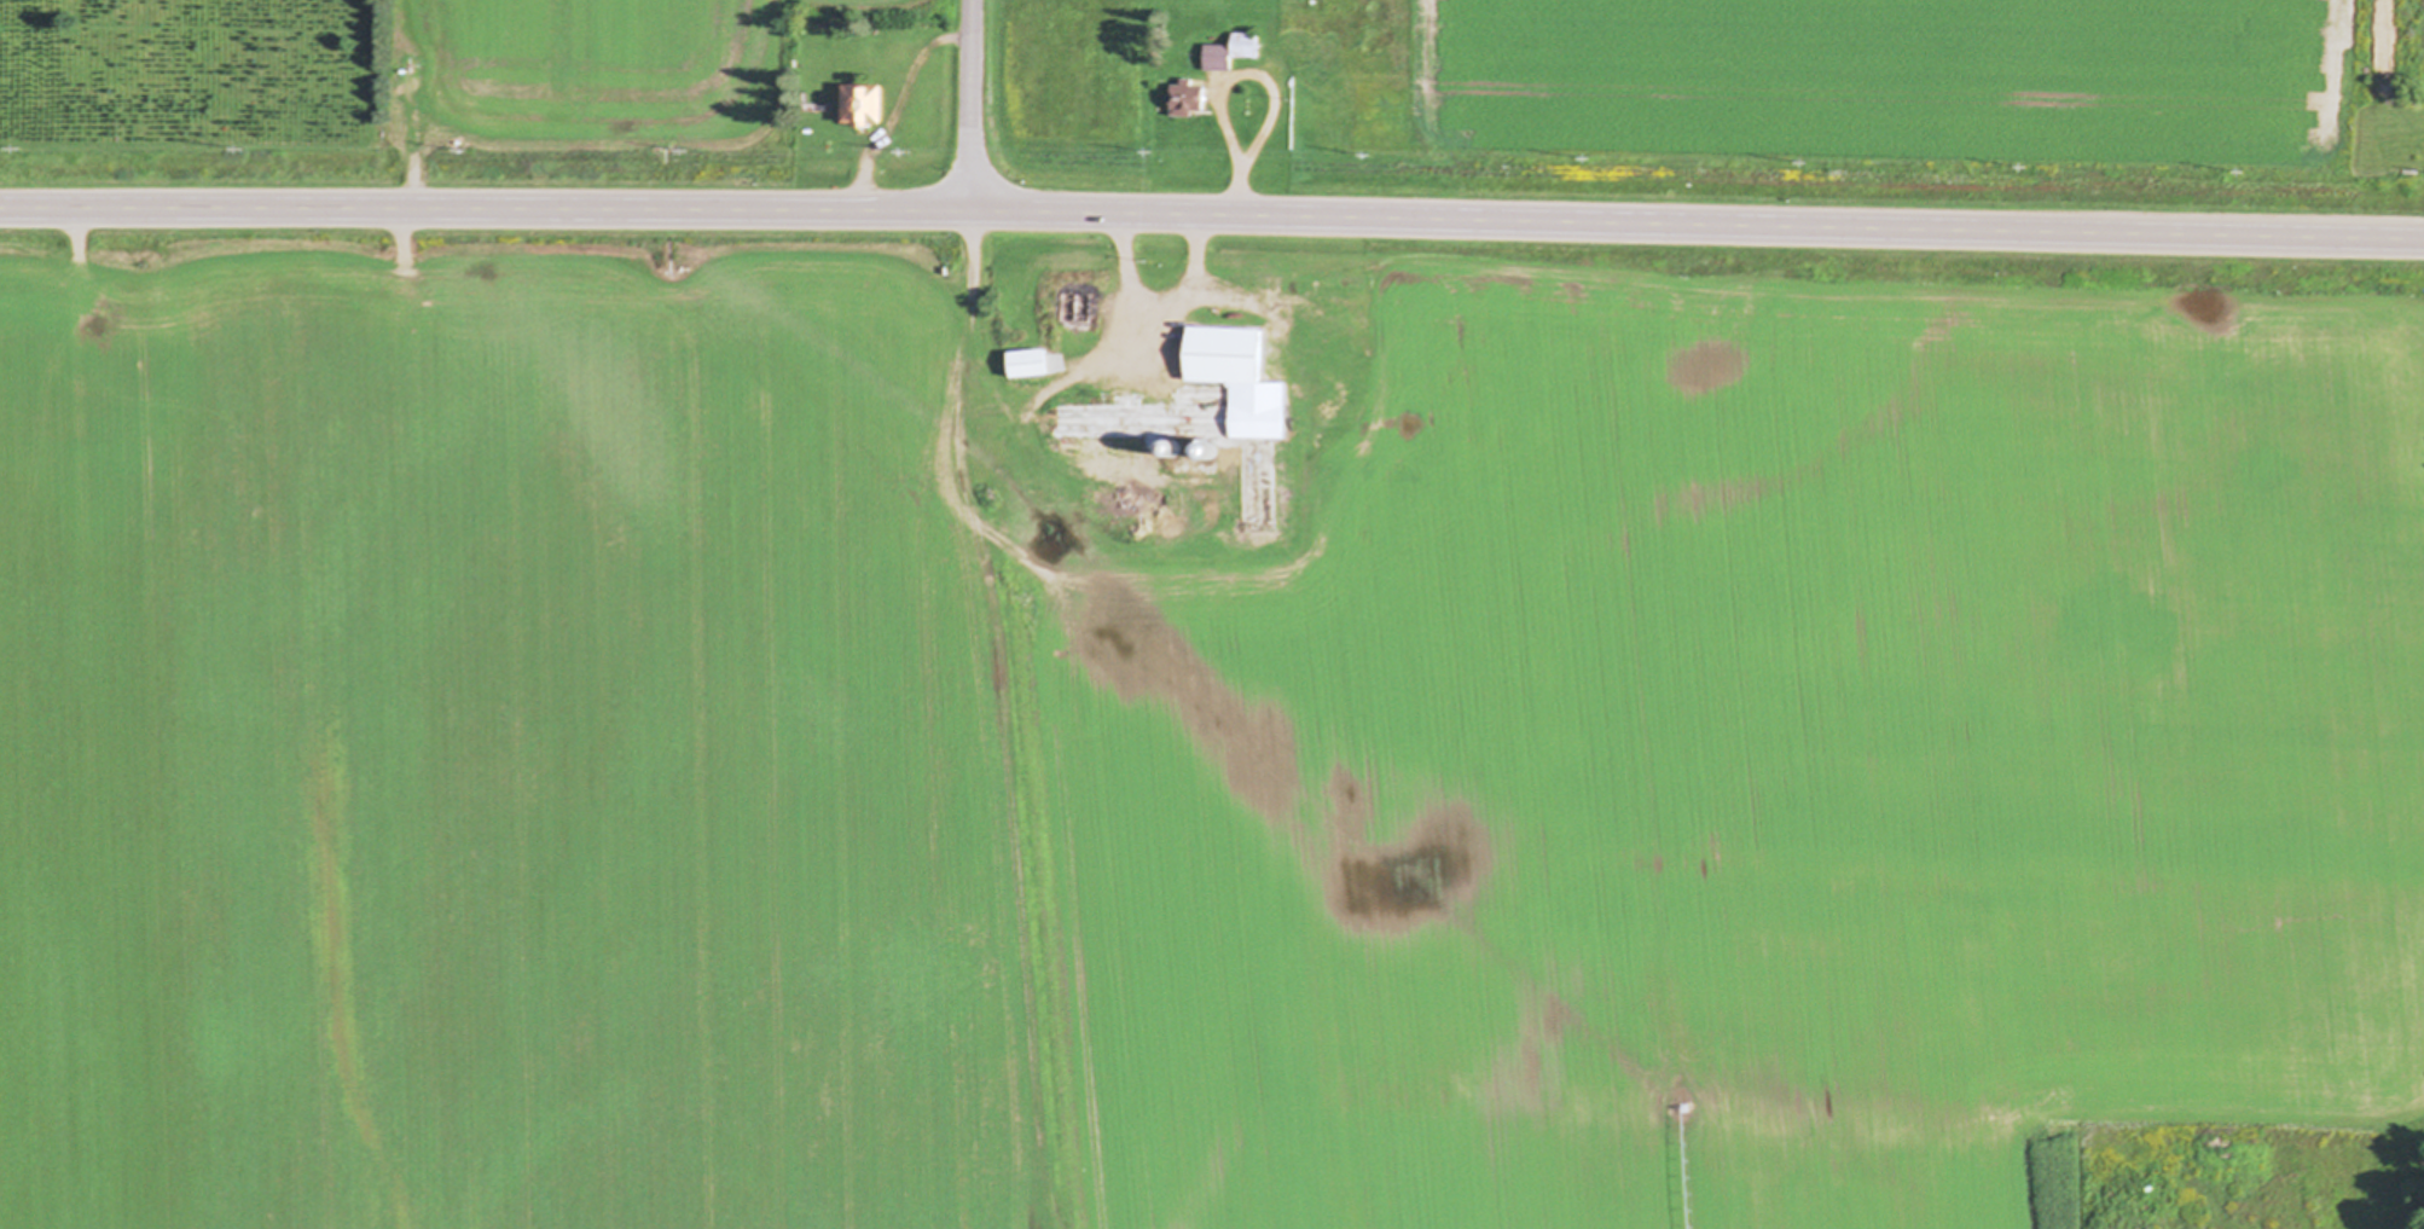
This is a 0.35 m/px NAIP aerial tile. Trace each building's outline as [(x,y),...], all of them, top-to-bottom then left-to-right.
[(1205,76),(1231,77),(1231,59),(1258,59),(1259,34),(1232,34),(1232,46),(1206,46),(1205,76)] [(1206,117),(1206,83),(1170,83),(1170,117),(1206,117)] [(886,86),(846,86),(846,127),(886,127),(886,86)] [(1095,292),(1062,292),(1062,325),(1095,325),(1095,292)] [(1285,441),(1286,383),(1262,383),(1263,329),(1189,328),(1188,386),(1175,386),(1175,406),(1142,405),(1142,395),(1113,395),(1113,407),(1053,406),(1053,438),(1285,441)] [(1049,378),(1049,351),(1011,352),(1012,378),(1049,378)]
